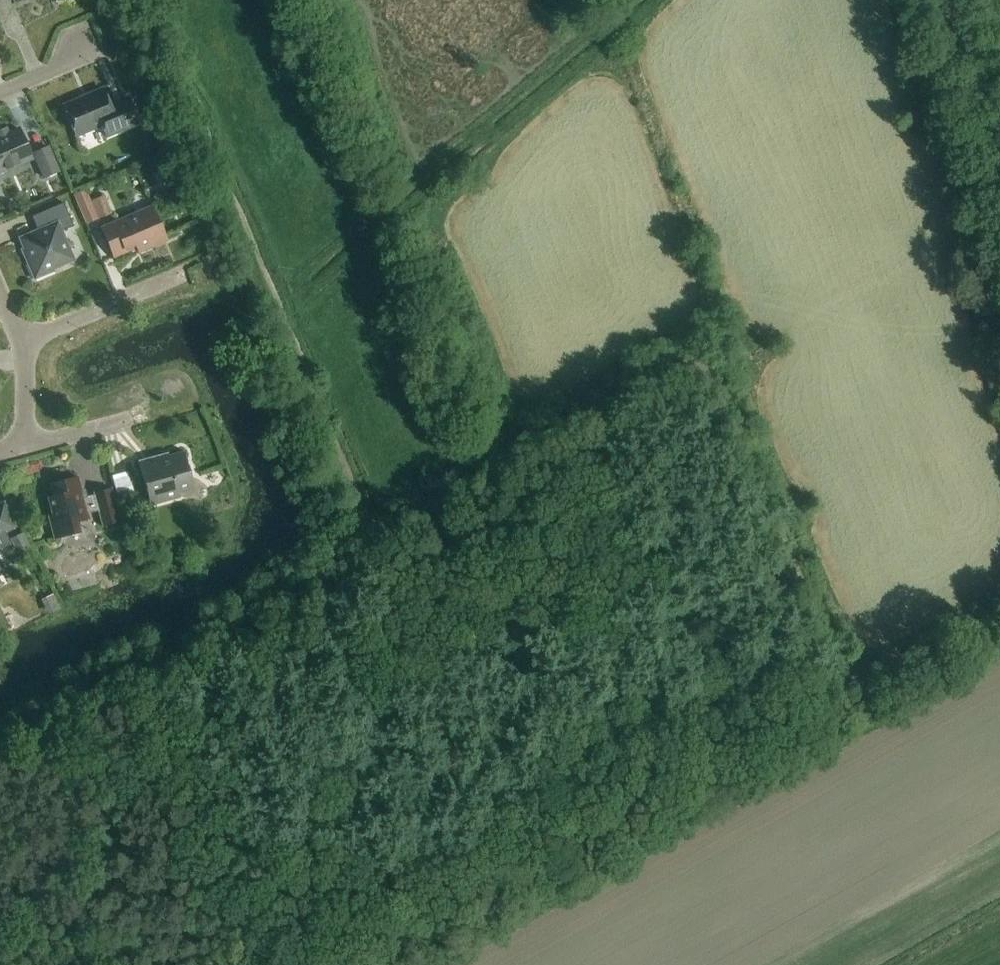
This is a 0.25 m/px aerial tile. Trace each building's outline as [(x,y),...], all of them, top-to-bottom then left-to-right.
[(106,138),(139,124),(128,98),(109,106),(103,91),(63,108),(75,137),(101,126),(106,138)] [(31,160),(19,130),(0,138),(0,173),(31,160)] [(59,172),(48,145),(32,152),(43,179),(59,172)] [(84,189),(73,194),(86,223),(110,212),(103,195),(90,201),(84,189)] [(61,232),(73,227),(63,204),(31,218),(37,232),(19,239),(30,264),(28,265),(34,280),(54,272),(53,270),(73,261),(61,232)] [(139,254),(166,242),(151,207),(101,229),(113,259),(137,249),(139,254)] [(186,489),(191,482),(183,453),(153,461),(152,458),(138,461),(142,480),(143,480),(150,506),(179,498),(178,492),(186,489)] [(129,470),(114,474),(118,491),(134,487),(129,470)] [(103,527),(120,522),(111,489),(94,494),(94,495),(83,499),(77,478),(49,485),(52,497),(48,499),(52,516),(48,517),(54,540),(79,533),(76,524),(88,520),(86,512),(98,509),(103,527)] [(15,527),(3,504),(0,506),(0,535),(15,527)] [(20,563),(34,555),(22,532),(8,540),(20,563)]
